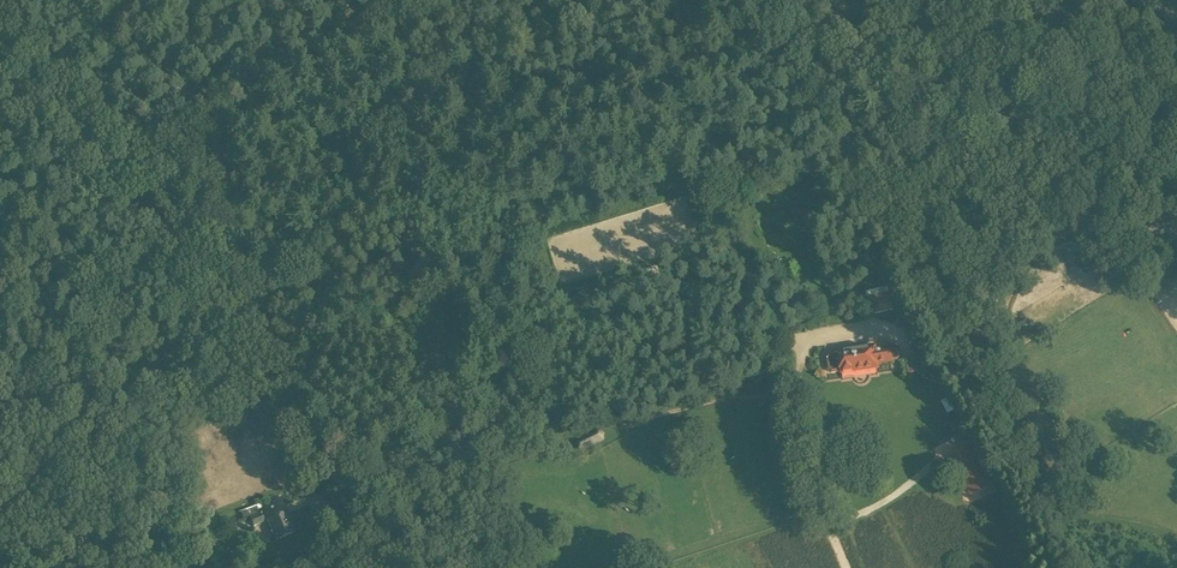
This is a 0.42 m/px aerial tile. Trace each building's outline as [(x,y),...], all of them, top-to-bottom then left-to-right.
[(658,274),(655,267),(648,269),(650,276),(658,274)] [(867,298),(870,314),(892,309),(888,293),(867,298)] [(875,345),(837,350),(839,362),(829,363),(830,372),(841,370),(841,371),(878,366),(877,362),(892,360),(890,346),(875,348),(875,345)] [(948,397),(940,400),(947,413),(954,409),(948,397)] [(579,449),(584,451),(603,442),(604,437),(602,432),(597,430),(578,440),(576,444),(579,449)] [(969,447),(954,455),(974,494),(990,486),(969,447)] [(250,517),(253,526),(265,522),(261,512),(250,517)] [(268,520),(276,540),(295,531),(287,512),(268,520)]
